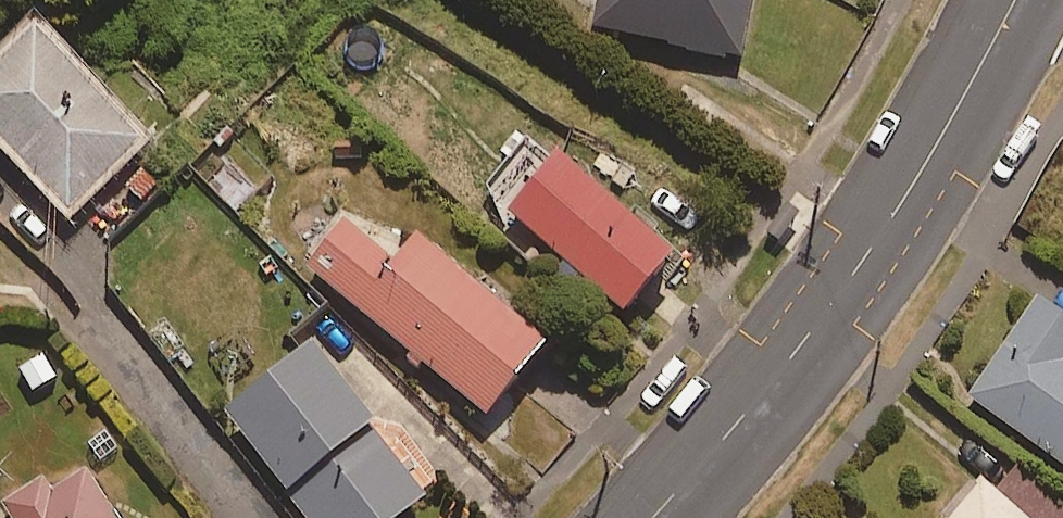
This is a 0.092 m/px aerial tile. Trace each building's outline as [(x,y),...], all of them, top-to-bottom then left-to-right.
[(593,22),(739,56),(752,0),(598,0),(593,22)] [(0,59),(0,133),(68,204),(141,135),(36,24),(0,59)] [(562,148),(510,206),(625,308),(677,250),(562,148)] [(348,210),(305,263),(486,410),(547,336),(418,231),(400,252),(348,210)] [(1041,295),(970,396),(1062,462),(1062,311),(1041,295)] [(224,404),(309,517),(393,517),(427,493),(312,339),(224,404)] [(4,502),(15,517),(117,517),(78,456),(4,502)] [(983,479),(950,517),(1028,517),(983,479)]
